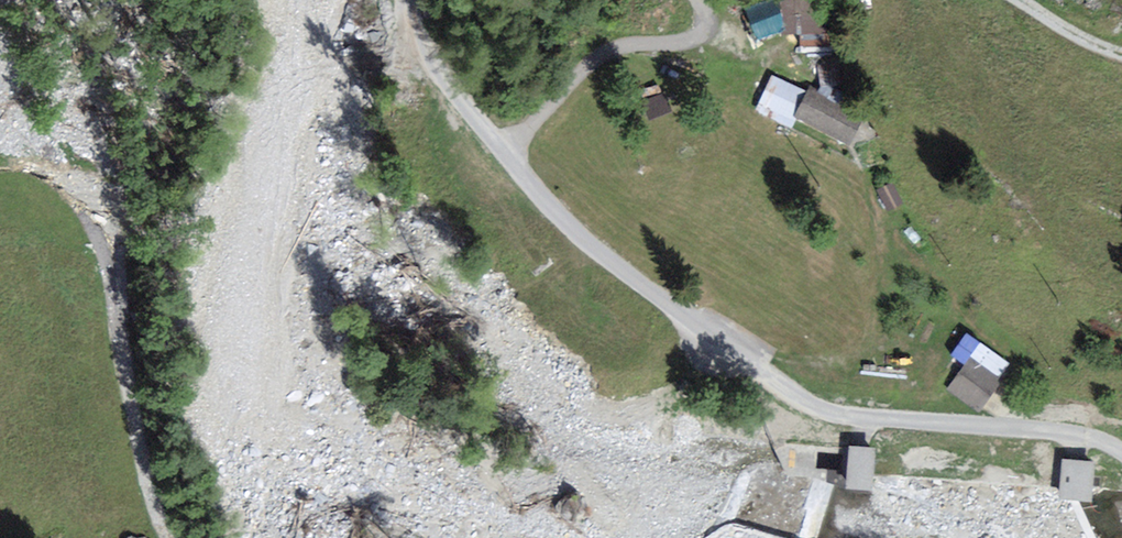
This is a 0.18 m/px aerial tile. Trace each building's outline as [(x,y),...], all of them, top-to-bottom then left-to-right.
[(783,32),(817,31),(816,0),(782,0),(783,32)] [(867,113),(809,85),(794,115),(852,143),(867,113)] [(891,180),(877,187),(888,209),(902,202),(891,180)] [(1001,378),(968,356),(947,388),(979,410),(1001,378)] [(875,444),(848,443),(846,483),(874,484),(875,444)] [(1094,459),(1062,457),(1059,495),(1092,497),(1094,459)]
